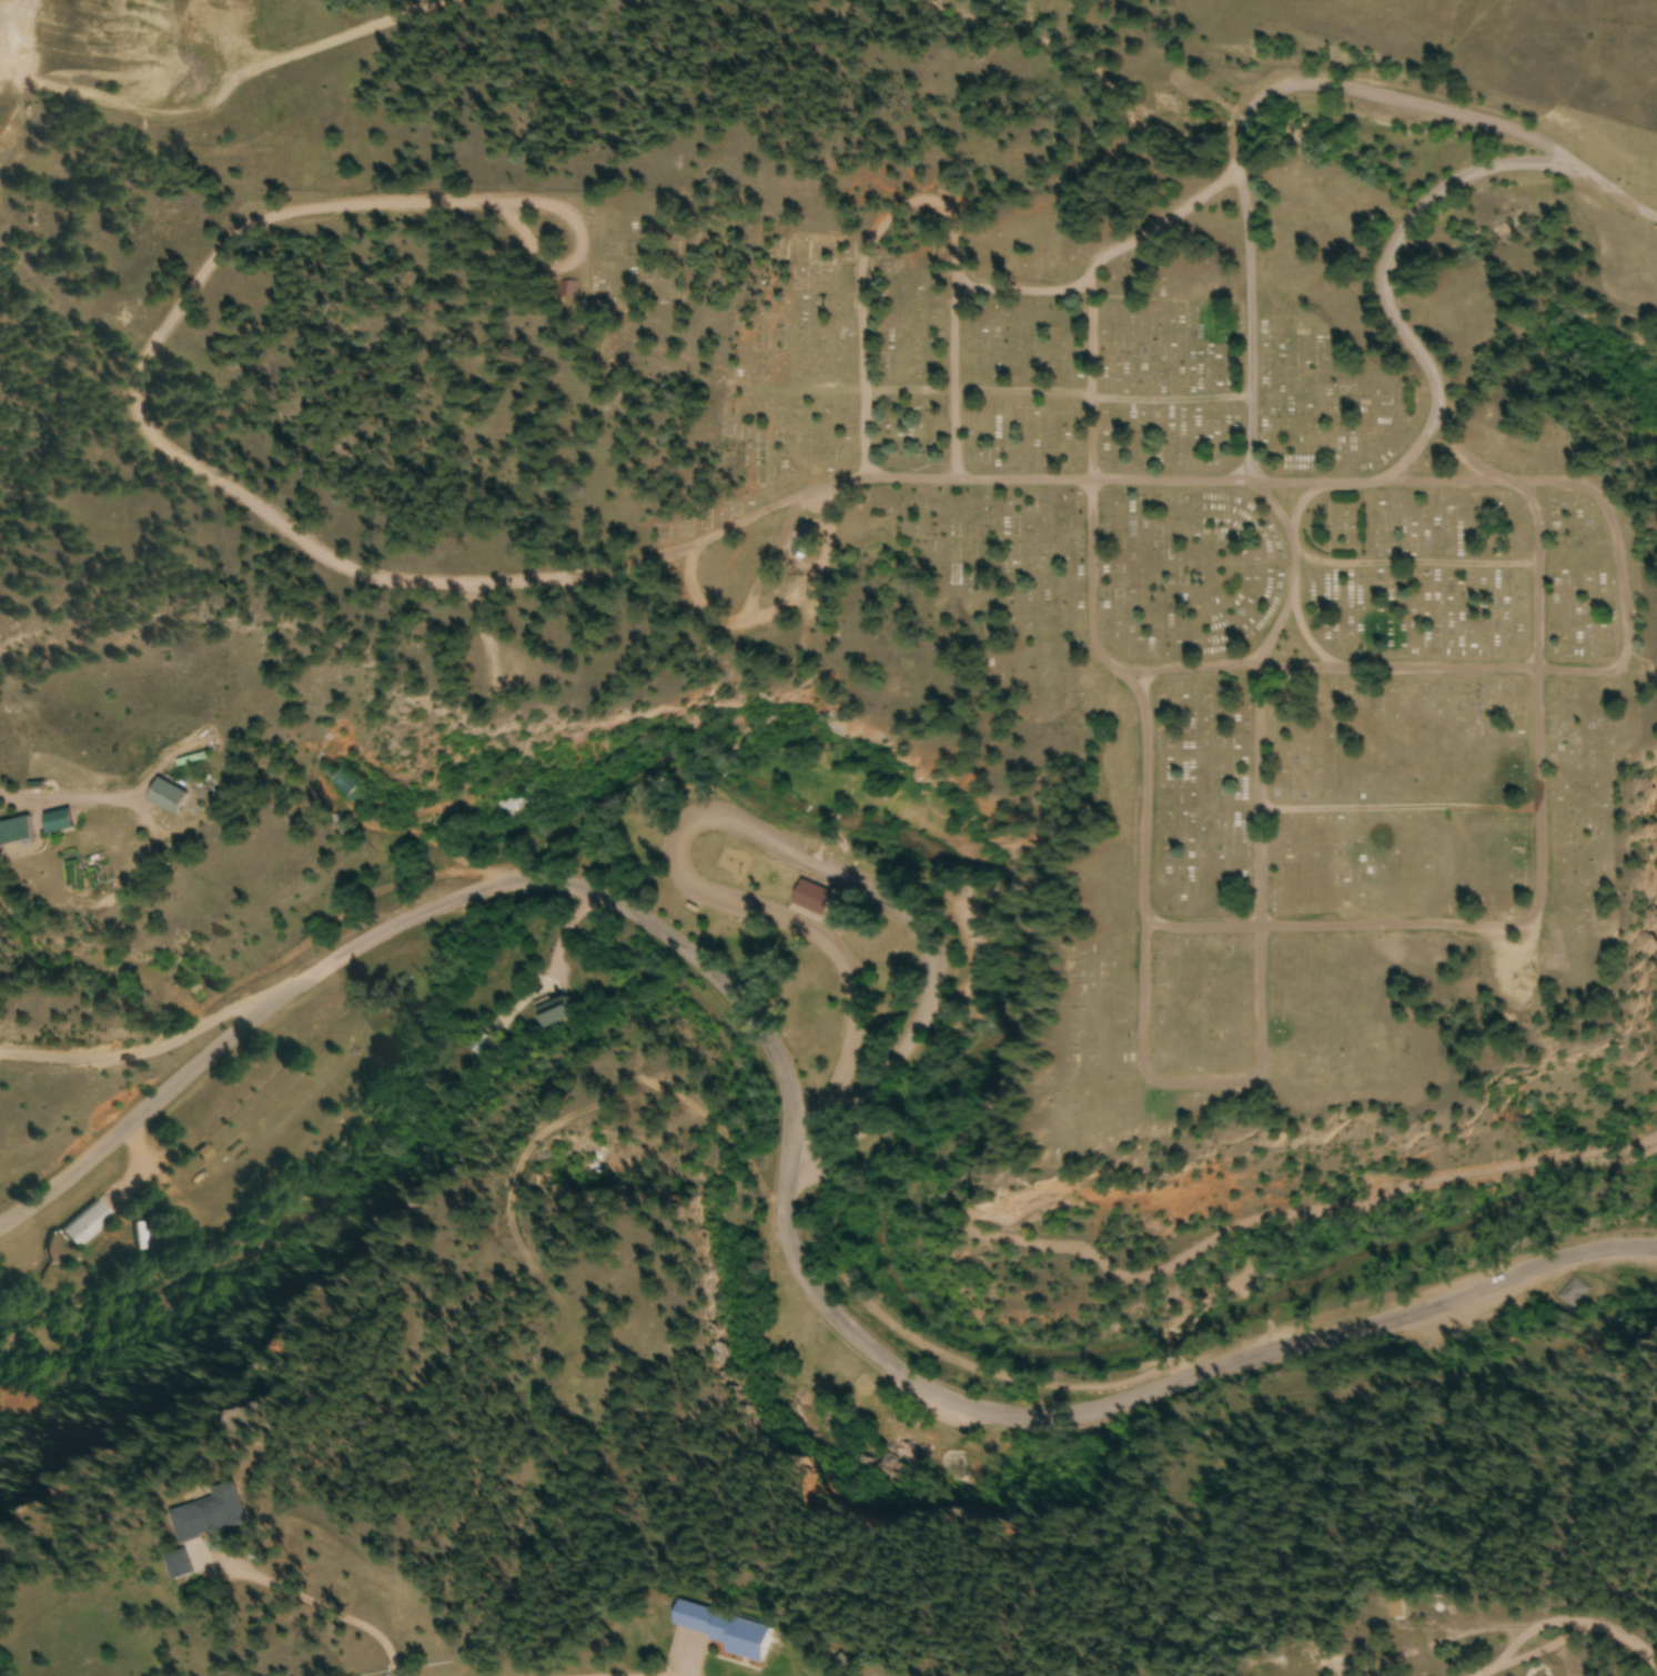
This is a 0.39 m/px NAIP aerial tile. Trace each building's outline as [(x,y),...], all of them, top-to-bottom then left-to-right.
[(557,283),(557,300),(574,300),(574,283),(557,283)] [(173,817),(183,793),(154,780),(143,804),(173,817)] [(505,819),(512,824),(522,807),(502,796),(495,808),(507,815),(505,819)] [(24,819),(0,826),(0,849),(30,841),(24,819)] [(790,905),(822,919),(832,896),(800,882),(790,905)] [(538,1027),(568,1025),(566,1001),(536,1004),(538,1027)] [(109,1222),(93,1203),(55,1234),(71,1253),(109,1222)] [(1589,1291),(1574,1279),(1558,1298),(1572,1310),(1589,1291)] [(910,1469),(886,1453),(875,1471),(899,1486),(910,1469)] [(204,1501),(162,1514),(173,1548),(238,1526),(224,1485),(201,1493),(204,1501)] [(1400,1621),(1399,1602),(1385,1602),(1385,1621),(1400,1621)] [(673,1604),(666,1629),(723,1646),(720,1655),(757,1666),(767,1632),(673,1604)]
